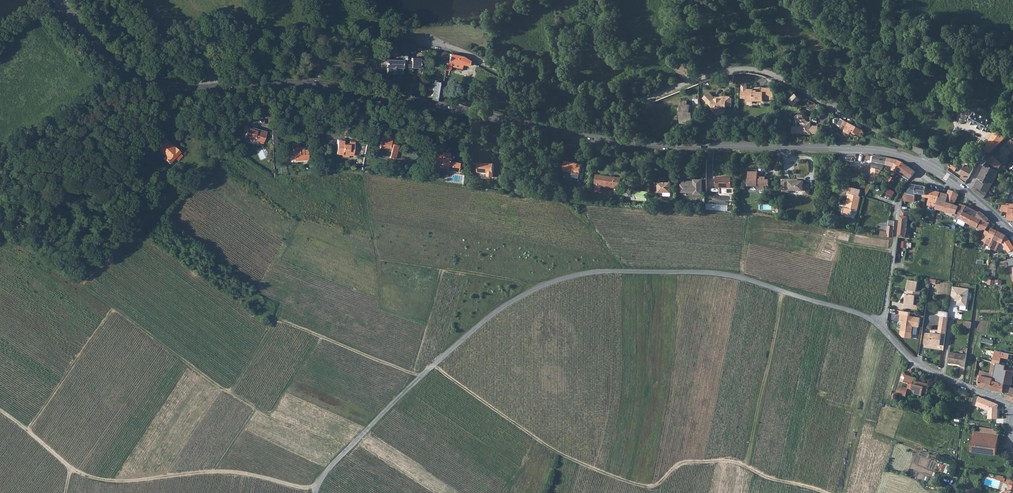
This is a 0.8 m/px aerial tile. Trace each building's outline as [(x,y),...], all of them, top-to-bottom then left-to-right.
[(449,61),(450,53),(435,50),(434,58),(445,60),(449,61)] [(465,64),(468,59),(462,55),(450,53),(449,61),(445,60),(444,70),(448,70),(449,68),(450,68),(450,66),(459,67),(460,63),(465,64)] [(309,55),(307,55),(308,68),(317,68),(316,59),(310,60),(309,55)] [(405,60),(402,60),(402,67),(410,66),(412,66),(419,67),(420,57),(411,57),(411,60),(405,60)] [(401,73),(402,67),(402,60),(401,59),(386,59),(386,66),(386,73),(401,73)] [(432,98),(441,100),(443,81),(434,79),(432,98)] [(752,98),(752,100),(763,100),(763,99),(773,99),(774,87),(762,87),(762,91),(753,91),(753,88),(746,88),(746,97),(752,98)] [(715,106),(715,108),(722,108),(722,106),(726,106),(726,105),(731,105),(732,97),(729,95),(720,95),(720,97),(715,97),(709,91),(702,97),(711,106),(715,106)] [(791,98),(797,103),(802,98),(797,93),(791,98)] [(684,106),(681,106),(680,112),(681,112),(681,122),(687,122),(687,119),(691,119),(692,112),(690,112),(690,104),(687,104),(684,104),(684,106)] [(965,121),(967,120),(972,110),(964,105),(958,116),(958,117),(959,118),(960,120),(961,121),(962,121),(964,121),(965,121)] [(518,115),(527,117),(529,110),(520,107),(518,115)] [(972,122),(990,132),(995,122),(996,121),(977,111),(976,113),(972,122)] [(809,121),(801,112),(796,117),(796,122),(797,122),(797,126),(793,126),(793,133),(802,133),(812,134),(812,133),(819,133),(819,125),(812,125),(812,124),(810,124),(809,123),(809,122),(809,121)] [(861,135),(864,130),(850,122),(848,126),(845,131),(851,134),(852,132),(857,134),(858,133),(861,135)] [(983,155),(986,157),(1012,132),(1000,125),(983,155)] [(262,143),(264,137),(265,132),(255,129),(255,131),(247,129),(246,128),(243,138),(248,139),(255,141),(262,143)] [(391,149),(389,156),(395,157),(398,142),(391,140),(392,136),(383,134),(380,146),(391,149)] [(173,146),(172,148),(162,139),(159,142),(175,156),(179,152),(173,146)] [(347,153),(349,153),(349,142),(347,142),(347,144),(341,144),(341,139),(335,139),(334,153),(340,153),(340,154),(347,154),(347,153)] [(1010,158),(1012,155),(1012,141),(1004,150),(1010,158)] [(168,163),(175,156),(159,142),(155,147),(164,156),(162,158),(168,163)] [(291,150),(287,151),(288,159),(293,159),(294,160),(307,159),(306,146),(298,147),(297,143),(291,144),(291,150)] [(429,158),(429,162),(439,163),(439,165),(446,167),(446,168),(457,170),(458,161),(447,159),(449,151),(441,150),(441,152),(430,150),(430,154),(428,154),(427,158),(429,158)] [(998,155),(1007,166),(1012,161),(1010,158),(1004,150),(998,155)] [(873,167),(871,175),(877,176),(880,178),(882,175),(887,168),(888,166),(890,158),(876,155),(873,167)] [(998,155),(991,161),(1001,169),(1003,166),(1005,167),(1004,168),(1006,170),(1008,167),(1007,166),(998,155)] [(888,166),(896,171),(899,160),(890,158),(888,166)] [(583,163),(566,160),(564,170),(581,173),(583,163)] [(899,160),(896,171),(899,173),(900,172),(905,175),(906,174),(911,167),(907,164),(904,162),(899,160)] [(991,161),(988,164),(1000,172),(1001,169),(991,161)] [(477,171),(487,172),(488,162),(478,162),(477,171)] [(961,179),(966,183),(976,166),(972,164),(970,166),(969,165),(961,179)] [(988,164),(981,178),(994,185),(997,180),(998,181),(1000,177),(999,177),(1001,173),(1000,172),(988,164)] [(911,167),(906,174),(912,179),(917,172),(911,167)] [(758,171),(749,170),(749,178),(748,178),(748,184),(758,184),(758,187),(765,188),(765,184),(769,184),(770,179),(765,178),(765,176),(762,176),(761,177),(758,177),(758,171)] [(597,191),(603,191),(603,185),(604,185),(617,186),(618,176),(599,174),(597,191)] [(731,186),(732,176),(716,176),(716,186),(731,186)] [(880,178),(877,176),(873,177),(869,187),(872,189),(880,178)] [(783,178),(782,191),(791,191),(791,190),(804,190),(803,194),(810,194),(810,182),(805,182),(805,179),(783,178)] [(975,190),(978,192),(980,188),(989,194),(994,185),(981,178),(975,190)] [(682,185),(682,192),(689,192),(690,191),(695,191),(695,194),(702,194),(703,180),(695,180),(695,182),(694,182),(692,183),(688,183),(688,181),(683,181),(683,185),(682,185)] [(660,181),(659,192),(672,192),(672,182),(660,181)] [(907,201),(916,202),(918,193),(924,194),(924,196),(930,197),(928,204),(938,207),(937,209),(958,213),(961,207),(956,204),(960,196),(961,195),(957,193),(957,192),(951,190),(949,195),(928,189),(928,187),(914,184),(906,195),(903,201),(903,206),(907,206),(907,201)] [(848,208),(858,210),(861,197),(860,196),(861,190),(852,187),(850,194),(851,194),(848,208)] [(986,199),(989,194),(980,188),(978,192),(986,199)] [(892,199),(896,192),(890,189),(886,196),(892,199)] [(639,199),(648,200),(649,191),(640,190),(639,199)] [(728,211),(729,205),(708,203),(707,209),(728,211)] [(981,240),(982,241),(988,230),(992,223),(990,222),(979,217),(976,215),(977,212),(968,207),(969,207),(962,204),(961,207),(958,213),(958,214),(963,216),(962,220),(986,231),(985,233),(983,232),(980,237),(982,238),(981,240)] [(1002,211),(1011,214),(1010,220),(1012,221),(1012,204),(1010,206),(1002,205),(1002,211)] [(907,241),(907,238),(910,238),(911,239),(912,234),(908,233),(910,211),(902,209),(899,240),(907,241)] [(982,212),(979,217),(990,222),(991,220),(982,212)] [(882,232),(881,236),(894,238),(896,221),(890,220),(888,233),(882,232)] [(993,233),(995,228),(997,225),(992,222),(992,223),(988,230),(993,233)] [(998,230),(995,228),(993,233),(988,230),(982,241),(986,243),(992,245),(1000,231),(998,230)] [(1000,231),(992,245),(991,248),(992,249),(991,251),(991,252),(994,253),(995,250),(997,251),(1001,243),(1004,244),(1009,252),(1010,252),(1011,252),(1011,253),(1010,253),(1011,255),(1012,254),(1012,244),(1008,236),(1000,231)] [(908,299),(916,301),(917,297),(920,298),(920,292),(918,291),(919,282),(911,281),(909,291),(910,291),(909,295),(908,294),(908,299)] [(957,300),(957,305),(967,305),(969,288),(953,285),(951,300),(957,300)] [(915,306),(916,301),(908,299),(906,308),(917,310),(918,306),(915,306)] [(913,334),(914,327),(916,327),(918,318),(901,315),(900,320),(905,321),(904,325),(902,325),(901,332),(913,334)] [(949,317),(942,316),(939,334),(944,335),(943,336),(946,336),(949,317)] [(927,334),(927,335),(925,344),(932,345),(932,344),(944,346),(946,336),(943,336),(944,335),(939,334),(933,333),(933,334),(928,333),(928,334),(927,334)] [(951,355),(950,362),(960,364),(962,354),(954,353),(954,355),(951,355)] [(962,354),(960,364),(962,364),(962,365),(967,366),(969,355),(962,354)] [(1002,354),(1001,363),(1012,365),(1012,369),(1012,355),(1002,354)] [(1006,371),(1006,367),(1000,366),(998,365),(997,371),(996,374),(995,377),(995,378),(995,380),(1008,385),(1009,385),(1012,386),(1012,372),(1006,371)] [(909,382),(917,385),(919,378),(915,377),(916,375),(907,372),(905,379),(909,381),(909,382)] [(986,388),(992,389),(995,380),(995,378),(993,378),(979,375),(978,380),(981,381),(979,386),(986,388)] [(919,378),(917,385),(928,390),(931,381),(919,378)] [(1006,393),(1006,392),(1008,385),(995,380),(992,389),(1006,393)] [(979,396),(976,405),(988,410),(988,419),(998,418),(998,404),(979,396)] [(999,443),(974,439),(973,447),(998,451),(999,443)] [(998,451),(973,447),(973,452),(998,455),(998,451)] [(942,471),(948,473),(951,465),(945,463),(942,471)]
